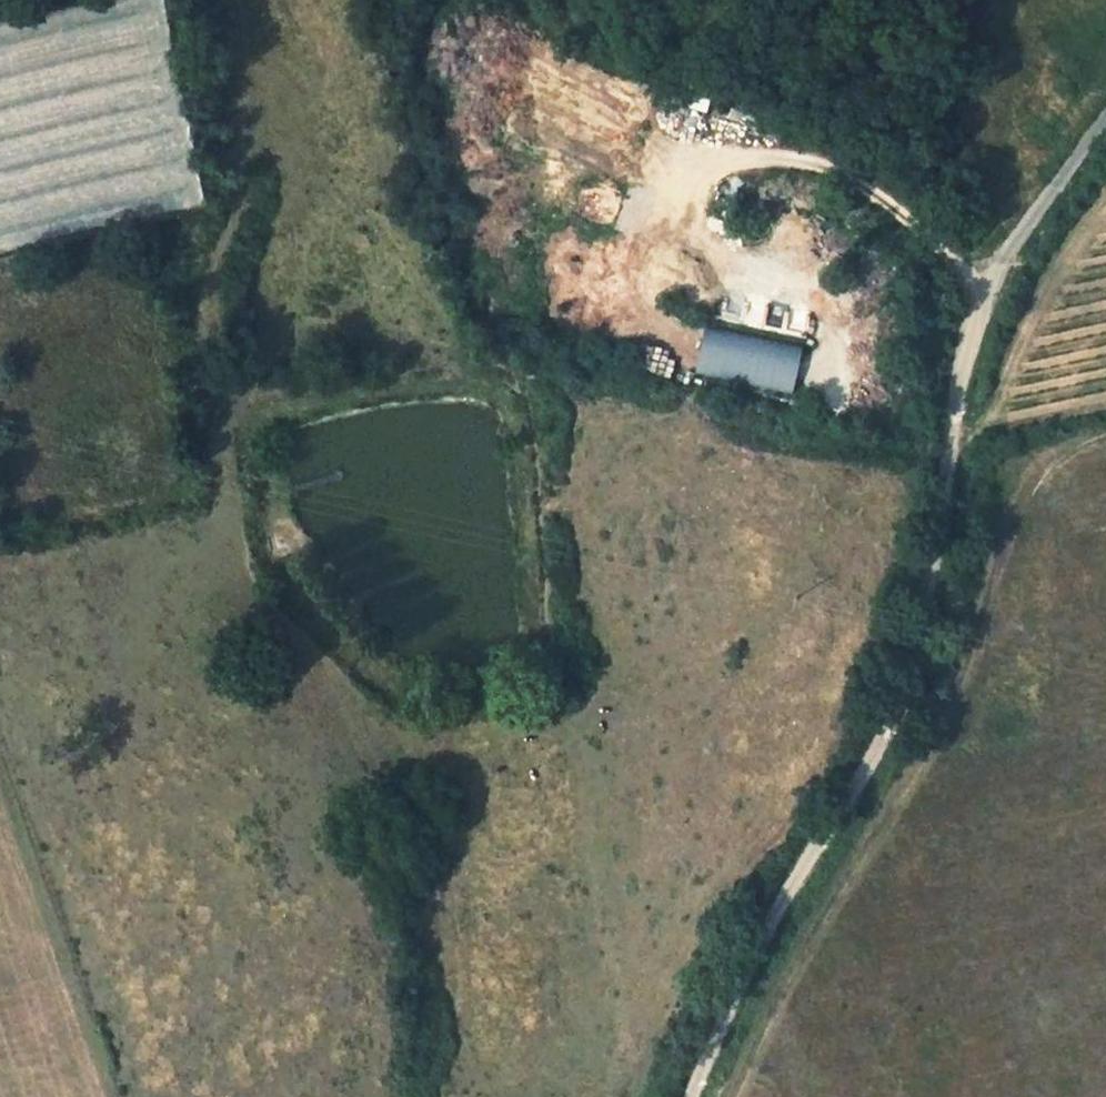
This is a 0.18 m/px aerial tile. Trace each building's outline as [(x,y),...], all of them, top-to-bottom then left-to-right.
[(803,345),(706,325),(695,374),(793,395),(803,345)]
